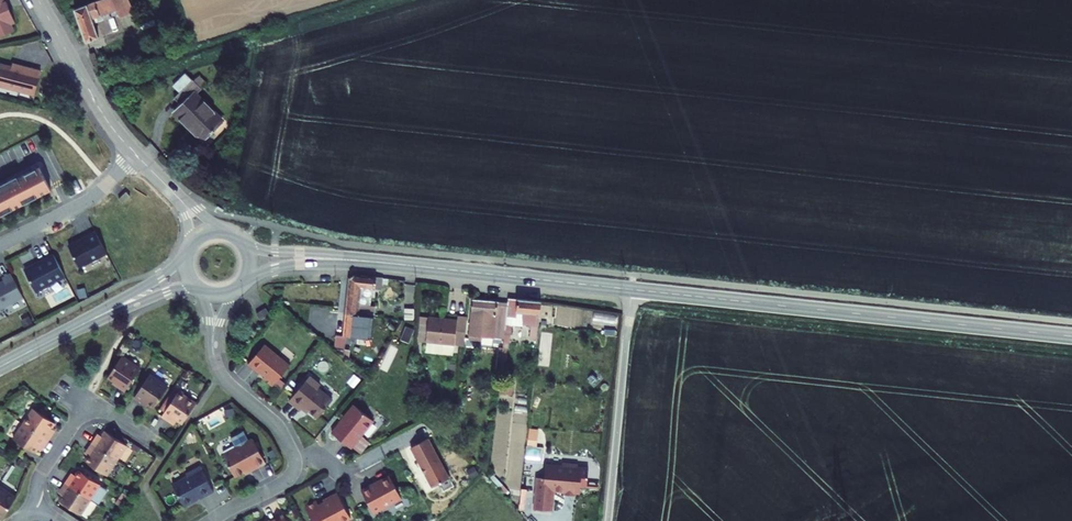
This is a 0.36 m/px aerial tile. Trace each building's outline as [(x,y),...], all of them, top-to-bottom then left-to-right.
[(15,22),(7,1),(4,2),(3,0),(0,0),(0,34),(1,36),(14,31),(11,24),(15,22)] [(86,42),(98,38),(93,24),(91,19),(116,9),(118,14),(119,17),(133,12),(129,0),(98,0),(75,9),(86,42)] [(91,19),(93,24),(118,14),(116,9),(91,19)] [(37,98),(44,75),(23,69),(22,72),(3,67),(0,76),(0,87),(37,98)] [(203,140),(222,120),(196,94),(202,88),(186,73),(174,85),(180,91),(174,97),(181,104),(174,111),(203,140)] [(51,190),(39,167),(17,178),(20,184),(0,195),(0,216),(51,190)] [(130,196),(126,192),(118,199),(123,203),(130,196)] [(69,246),(80,267),(107,253),(95,231),(86,236),(87,238),(82,241),(80,241),(69,246)] [(25,271),(36,292),(65,277),(53,254),(42,260),(43,262),(25,271)] [(10,273),(2,278),(3,280),(0,282),(0,309),(23,297),(10,273)] [(350,278),(346,314),(358,315),(374,317),(375,306),(370,306),(359,304),(360,294),(363,295),(364,288),(375,289),(376,277),(354,274),(350,278)] [(375,298),(375,289),(364,288),(363,295),(360,294),(359,304),(370,306),(371,297),(375,298)] [(537,339),(541,301),(509,297),(508,302),(506,324),(511,325),(522,326),(522,323),(528,323),(528,326),(531,327),(530,338),(537,339)] [(506,324),(508,302),(498,302),(472,299),(469,339),(481,340),(482,337),(504,338),(505,329),(506,324)] [(266,307),(255,313),(260,320),(270,314),(266,307)] [(358,315),(346,314),(344,336),(336,335),(335,349),(344,350),(346,336),(367,338),(368,330),(372,330),(374,317),(358,315)] [(422,316),(419,340),(426,341),(429,317),(422,316)] [(464,345),(467,317),(458,316),(457,320),(429,317),(426,341),(454,344),(464,345)] [(426,341),(425,351),(453,354),(454,344),(426,341)] [(263,378),(272,386),(290,365),(264,344),(249,363),(265,376),(263,378)] [(145,367),(127,355),(113,377),(122,383),(121,385),(129,391),(145,367)] [(155,373),(139,398),(148,404),(150,402),(160,408),(174,386),(155,373)] [(309,376),(289,401),(300,410),(304,407),(317,418),(333,399),(318,388),(320,385),(309,376)] [(510,393),(512,385),(502,382),(499,390),(510,393)] [(175,416),(186,423),(201,401),(183,389),(166,415),(173,419),(175,416)] [(332,432),(351,448),(373,420),(354,404),(332,432)] [(35,412),(25,426),(50,444),(55,437),(51,434),(56,426),(35,412)] [(50,444),(25,426),(15,441),(37,456),(42,448),(46,451),(50,444)] [(537,446),(538,429),(529,428),(527,445),(537,446)] [(99,438),(94,446),(117,463),(127,448),(107,435),(102,440),(99,438)] [(234,451),(222,458),(234,481),(248,473),(250,476),(264,467),(250,442),(246,444),(241,435),(229,441),(234,451)] [(409,452),(431,490),(447,481),(426,442),(409,452)] [(107,477),(117,463),(94,446),(88,454),(92,457),(88,463),(107,477)] [(529,448),(521,447),(520,458),(528,459),(529,448)] [(533,477),(530,509),(548,511),(549,491),(560,492),(562,492),(562,489),(569,490),(569,492),(571,493),(576,493),(576,486),(584,487),(585,469),(574,468),(571,464),(562,463),(559,466),(541,465),(540,478),(533,477)] [(180,506),(195,498),(196,501),(211,493),(198,467),(184,475),(185,477),(169,486),(180,506)] [(72,478),(67,486),(91,502),(101,487),(81,474),(76,481),(72,478)] [(362,493),(375,519),(393,509),(392,507),(401,502),(390,481),(374,489),(373,488),(362,493)] [(82,516),(91,502),(67,486),(63,493),(66,495),(62,503),(82,516)] [(2,520),(17,500),(0,489),(0,519),(2,520)] [(337,498),(324,505),(326,508),(320,510),(318,505),(306,512),(311,520),(350,520),(337,498)]
